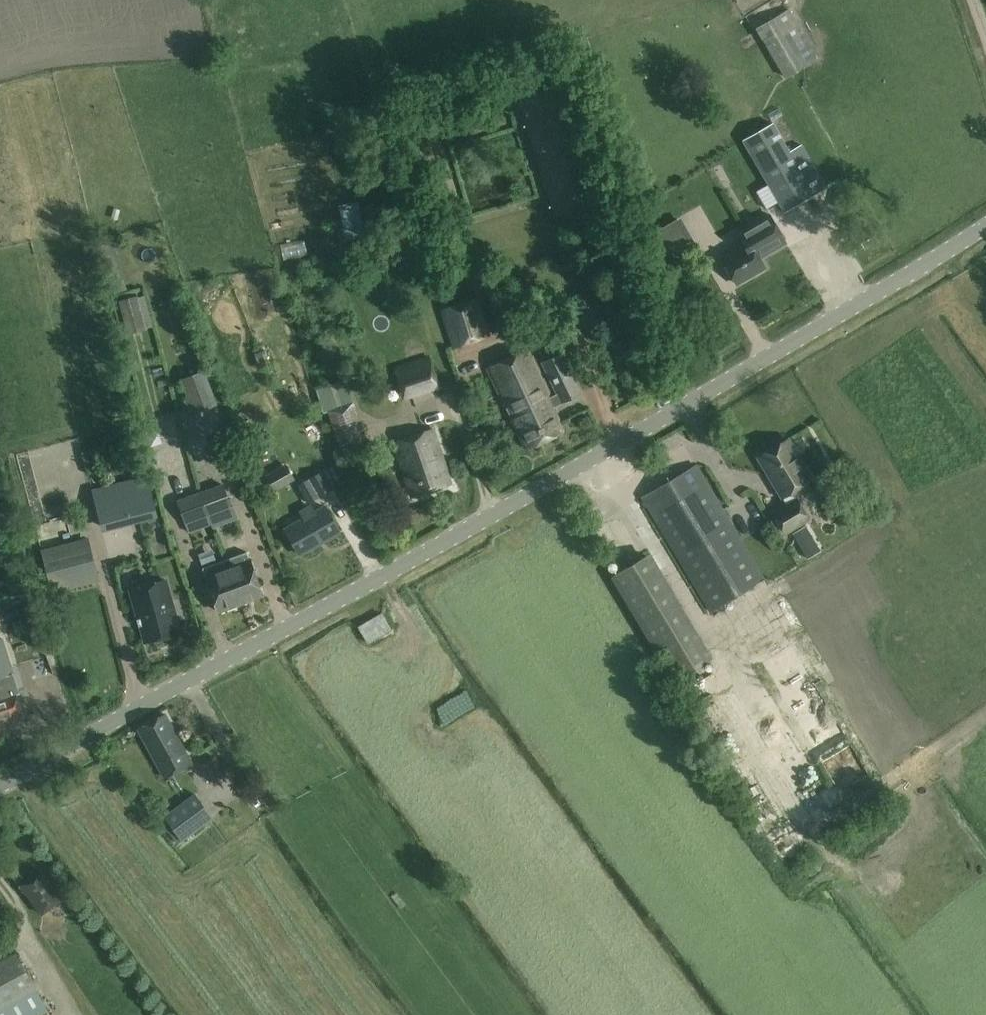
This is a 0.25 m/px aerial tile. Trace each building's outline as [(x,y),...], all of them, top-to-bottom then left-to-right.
[(756,27),(785,77),(819,57),(789,7),(756,27)] [(769,207),(778,201),(784,211),(827,187),(801,143),(790,149),(774,122),(742,139),(743,142),(734,147),(769,207)] [(578,204),(565,136),(533,142),(535,151),(552,148),(559,182),(547,184),(551,209),(578,204)] [(356,197),(336,202),(344,238),(364,234),(356,197)] [(666,243),(688,231),(680,217),(658,229),(666,243)] [(747,236),(750,241),(722,257),(736,283),(763,268),(758,258),(784,243),(772,222),(747,236)] [(127,334),(146,329),(137,295),(118,300),(127,334)] [(492,335),(479,297),(440,309),(452,348),(492,335)] [(556,393),(552,395),(540,369),(530,349),(487,369),(512,420),(526,447),(565,428),(554,407),(583,392),(562,350),(540,361),(556,393)] [(428,360),(395,368),(401,392),(434,384),(428,360)] [(218,404),(205,370),(181,379),(194,413),(218,404)] [(365,438),(352,400),(327,409),(340,447),(365,438)] [(451,483),(433,429),(394,442),(412,495),(451,483)] [(791,491),(812,478),(801,460),(800,460),(787,438),(758,456),(783,496),(783,495),(788,503),(774,511),(785,531),(808,517),(797,498),(795,499),(791,491)] [(275,491),(295,480),(286,463),(266,475),(275,491)] [(697,463),(641,496),(710,611),(766,578),(697,463)] [(334,489),(323,470),(297,485),(308,504),(334,489)] [(128,479),(140,521),(158,516),(147,474),(128,479)] [(102,531),(119,527),(108,484),(91,488),(102,531)] [(201,492),(209,514),(231,506),(223,484),(201,492)] [(209,514),(201,492),(178,500),(186,522),(209,514)] [(338,531),(325,507),(286,529),(300,553),(338,531)] [(791,548),(809,537),(804,528),(785,539),(791,548)] [(52,593),(100,581),(89,536),(40,549),(52,593)] [(247,551),(226,559),(241,602),(263,594),(250,560),(247,551)] [(611,574),(674,678),(709,657),(646,553),(611,574)] [(241,602),(226,559),(202,568),(206,577),(205,577),(218,611),(241,602)] [(179,631),(165,579),(132,589),(146,640),(179,631)] [(368,643),(393,630),(383,612),(358,626),(368,643)] [(9,676),(15,674),(3,637),(0,638),(0,678),(9,676)] [(791,715),(815,703),(787,645),(763,657),(791,715)] [(450,713),(470,699),(455,675),(434,689),(450,713)] [(10,717),(21,714),(9,676),(0,678),(0,720),(10,717)] [(821,702),(796,714),(836,789),(860,776),(821,702)] [(193,763),(166,714),(140,728),(167,777),(193,763)] [(782,724),(771,732),(782,748),(793,740),(782,724)] [(183,841),(214,818),(194,792),(164,815),(183,841)] [(64,898),(40,868),(19,885),(43,915),(64,898)] [(0,961),(0,1014),(41,1014),(48,1011),(16,952),(0,961)] [(64,1010),(73,1006),(66,989),(57,993),(64,1010)]
